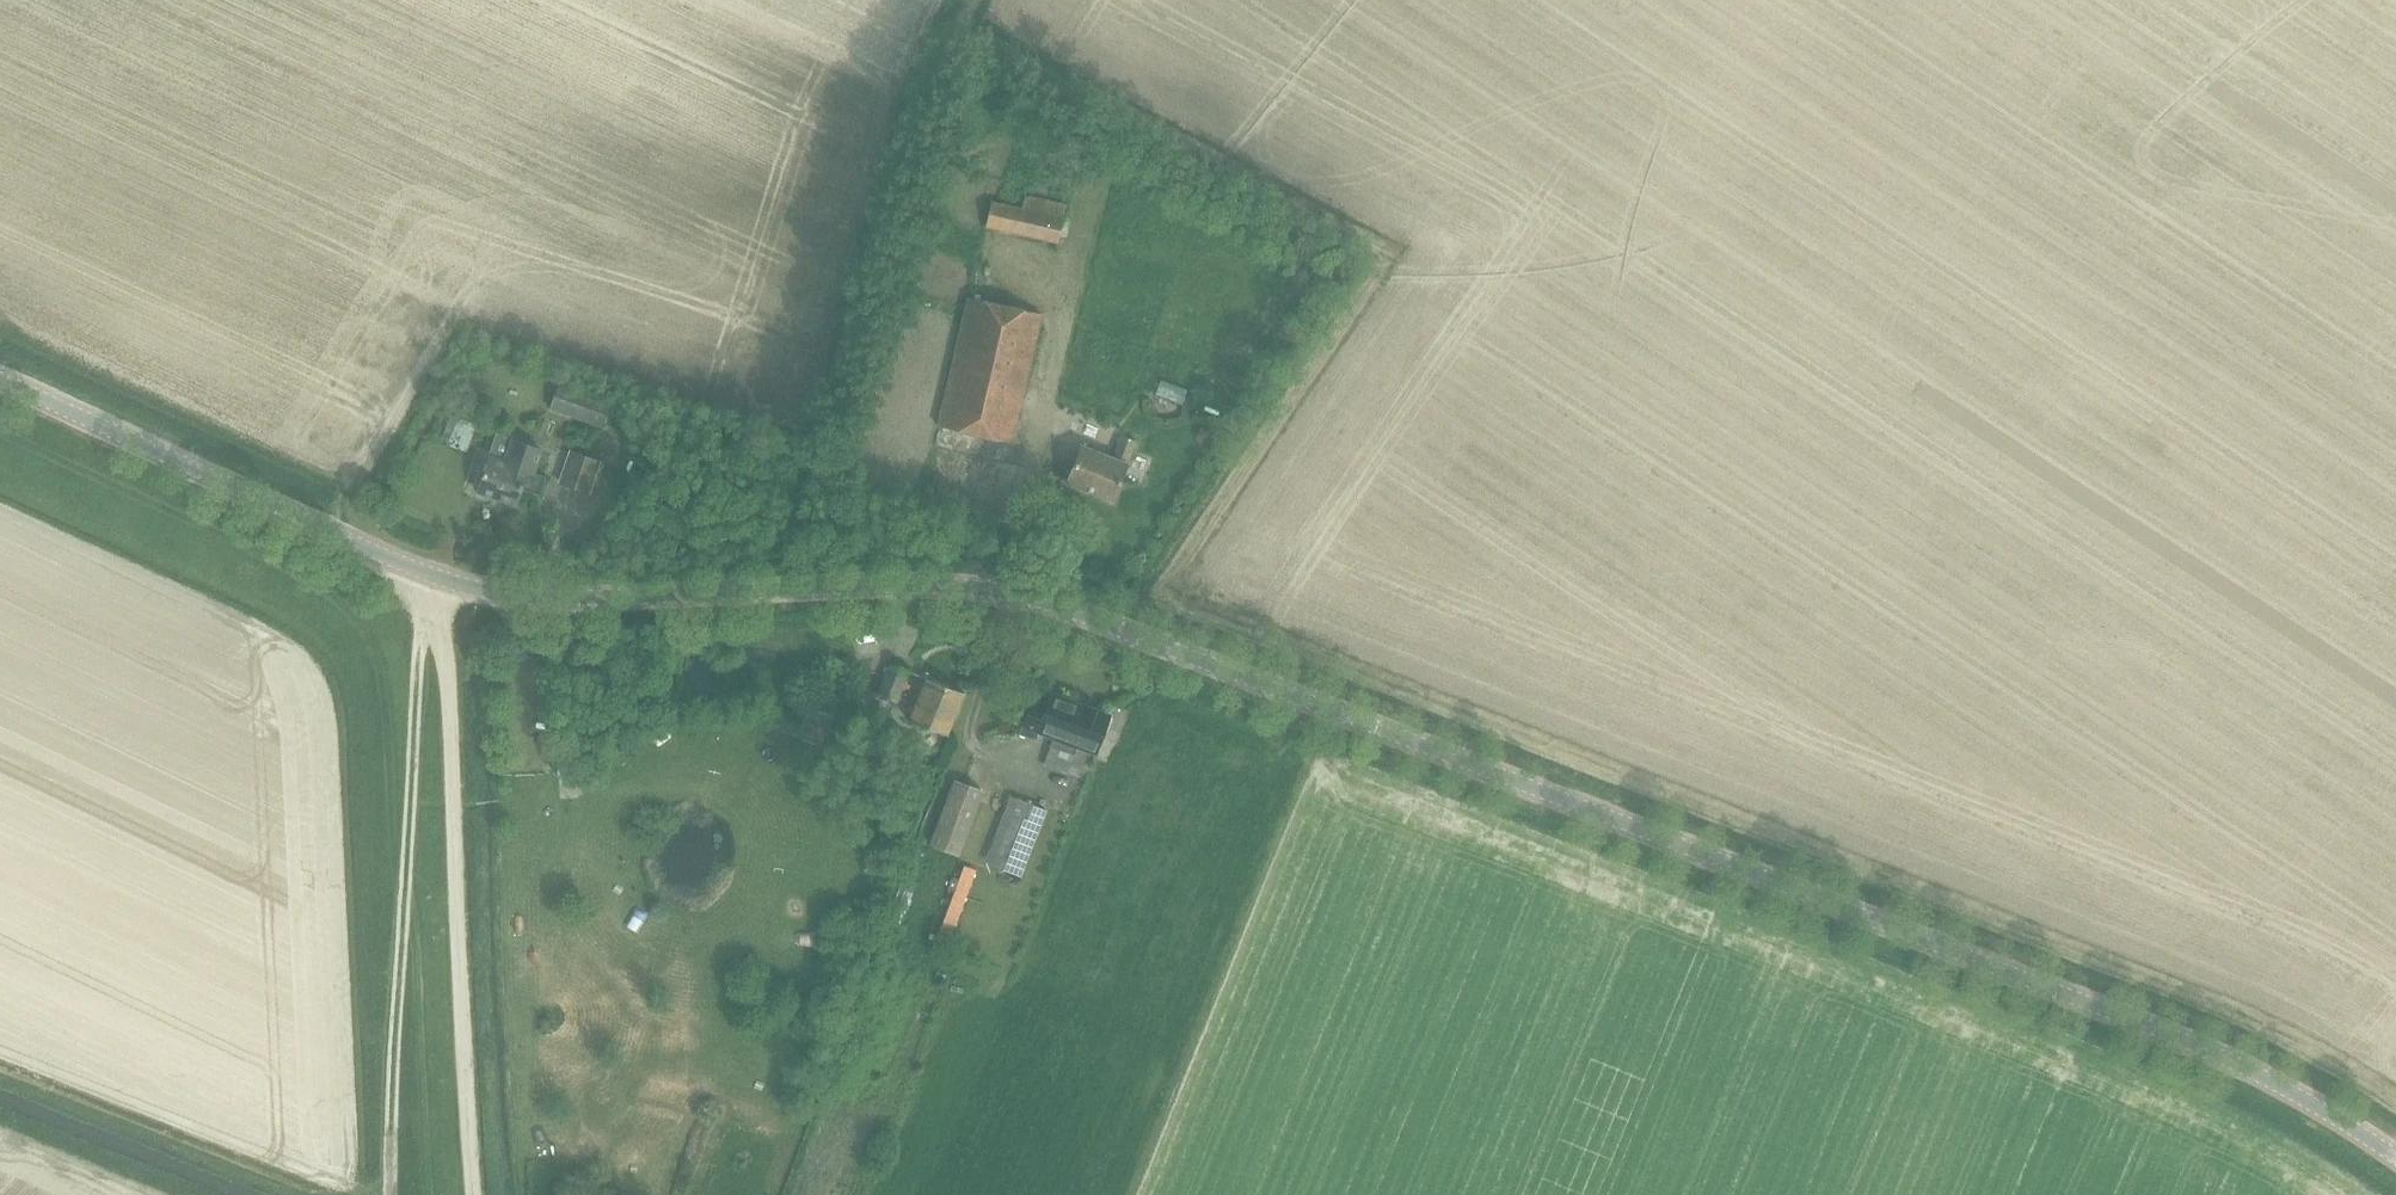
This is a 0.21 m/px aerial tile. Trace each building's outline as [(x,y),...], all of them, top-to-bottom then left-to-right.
[(1057,241),(1065,203),(1026,194),(1023,208),(991,201),(986,225),(1057,241)] [(966,297),(938,423),(1012,439),(1040,313),(966,297)] [(606,424),(613,400),(559,383),(551,407),(606,424)] [(520,419),(514,435),(528,440),(534,423),(520,419)] [(1112,500),(1121,478),(1127,463),(1136,440),(1122,435),(1113,458),(1081,445),(1067,482),(1112,500)] [(486,468),(478,490),(515,504),(521,487),(539,493),(545,476),(532,472),(540,449),(534,447),(511,439),(503,461),(490,457),(486,468)] [(571,450),(560,484),(589,493),(600,460),(571,450)] [(896,703),(900,693),(908,671),(890,664),(878,696),(896,703)] [(947,735),(955,715),(964,693),(926,678),(909,721),(947,735)] [(1105,733),(1104,732),(1109,717),(1050,695),(1046,707),(1032,702),(1024,725),(1021,734),(1035,739),(1039,730),(1054,736),(1050,746),(1074,755),(1078,745),(1096,752),(1102,737),(1103,737),(1105,733)] [(557,773),(584,773),(584,762),(557,762),(557,773)] [(931,844),(958,854),(982,789),(955,779),(931,844)] [(1045,807),(1029,802),(1005,871),(1022,877),(1045,807)] [(556,840),(555,826),(536,827),(537,841),(556,840)] [(951,938),(977,870),(964,865),(937,933),(951,938)] [(548,930),(546,944),(568,946),(569,932),(548,930)]
